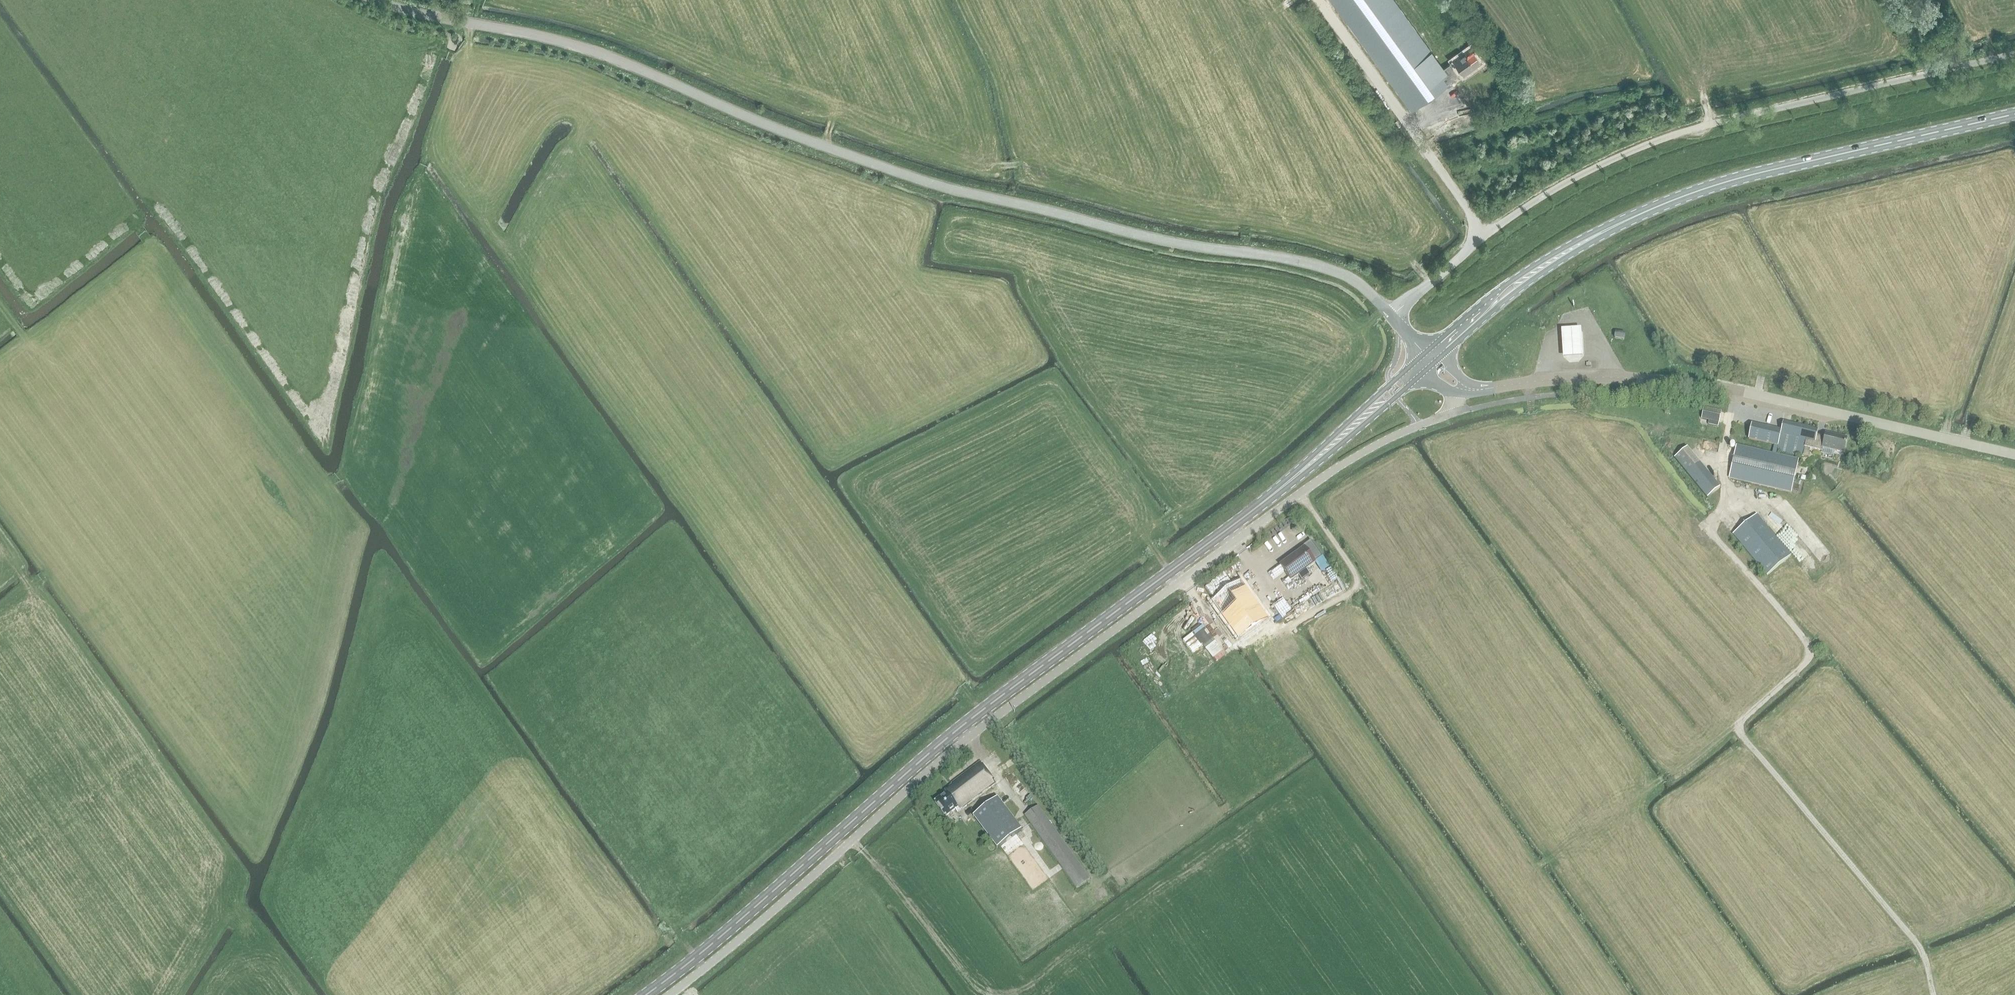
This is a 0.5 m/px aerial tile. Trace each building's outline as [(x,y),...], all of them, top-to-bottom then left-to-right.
[(1411,111),(1452,82),(1451,81),(1462,73),(1464,75),(1481,63),(1471,49),(1454,61),(1454,62),(1443,70),(1393,0),(1331,0),(1411,111)] [(1474,113),(1464,99),(1455,105),(1465,120),(1474,113)] [(1581,354),(1580,326),(1560,327),(1562,355),(1581,354)] [(1708,424),(1718,426),(1718,423),(1719,423),(1721,411),(1703,407),(1701,419),(1709,421),(1708,424)] [(1774,445),(1772,454),(1775,455),(1776,451),(1786,453),(1786,452),(1796,455),(1796,454),(1802,455),(1803,454),(1808,456),(1810,448),(1822,451),(1822,448),(1843,453),(1846,438),(1825,433),(1824,437),(1816,435),(1818,429),(1783,421),(1780,431),(1751,424),(1748,439),(1774,445)] [(1772,454),(1735,446),(1733,456),(1728,477),(1791,492),(1798,461),(1775,455),(1772,454)] [(1686,473),(1707,498),(1719,488),(1699,463),(1686,473)] [(1767,575),(1790,556),(1756,515),(1733,534),(1767,575)] [(1290,581),(1314,563),(1303,548),(1279,566),(1290,581)] [(1306,570),(1298,576),(1301,580),(1309,574),(1306,570)] [(1239,635),(1267,615),(1240,578),(1212,599),(1239,635)] [(980,762),(950,784),(951,785),(944,791),(946,793),(934,801),(946,817),(955,810),(957,813),(996,784),(980,762)] [(1021,830),(997,798),(973,816),(997,848),(1021,830)] [(1076,888),(1089,879),(1037,806),(1024,815),(1076,888)]
